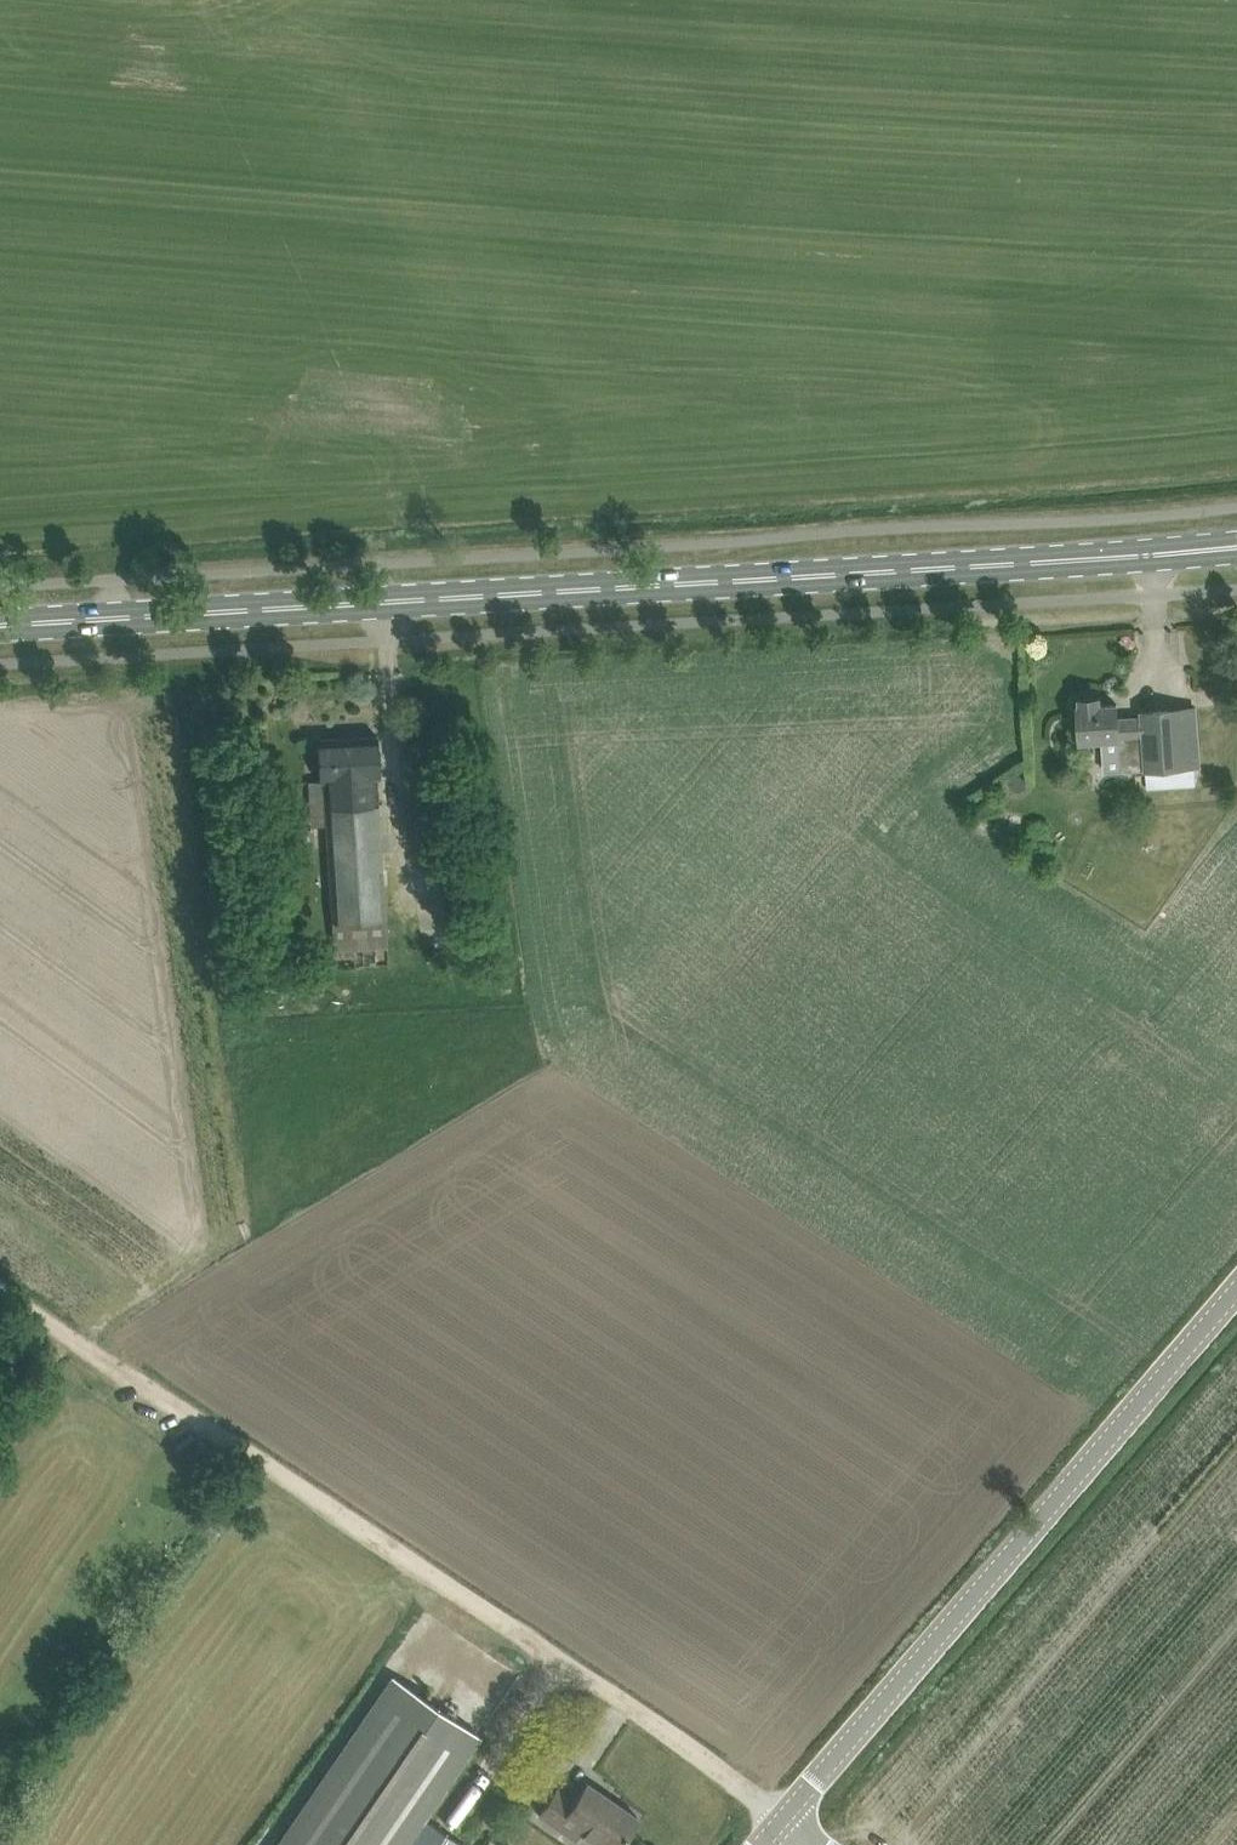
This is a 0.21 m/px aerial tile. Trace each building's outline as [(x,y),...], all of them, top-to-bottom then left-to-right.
[(1200,765),(1198,730),(1196,706),(1143,710),(1143,716),(1119,718),(1118,703),(1079,705),(1082,742),(1120,739),(1122,768),(1145,768),(1147,787),(1196,784),(1194,766),(1200,765)] [(381,778),(380,764),(378,735),(318,738),(319,767),(320,781),(310,782),(310,796),(324,795),(333,952),(386,949),(376,778),(381,778)] [(291,850),(316,848),(314,828),(290,830),(291,850)] [(426,1818),(423,1816),(479,1734),(395,1677),(280,1844),(465,1844),(426,1818)] [(540,1814),(575,1839),(581,1830),(602,1844),(620,1844),(639,1818),(587,1782),(575,1800),(558,1788),(540,1814)]
